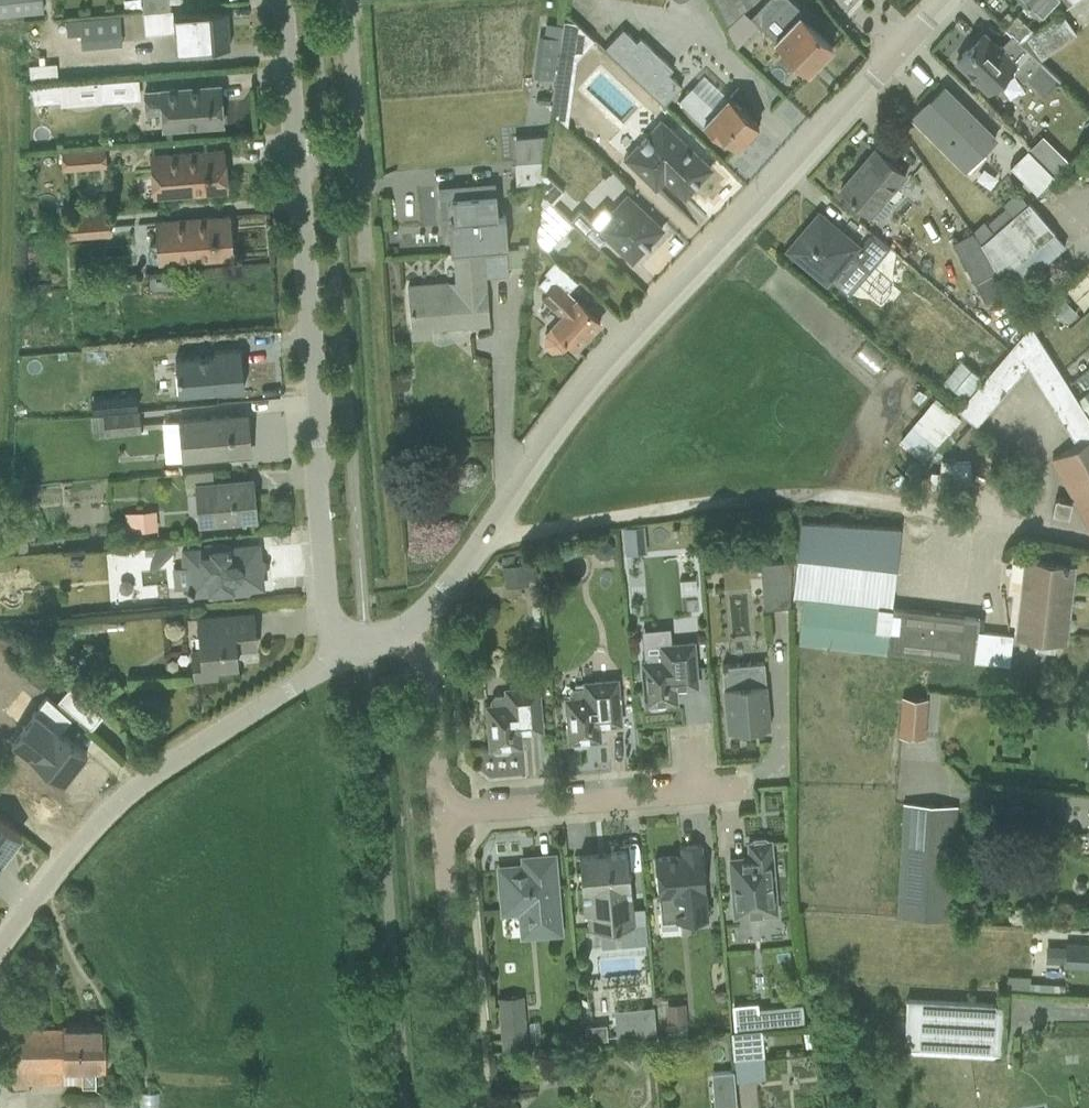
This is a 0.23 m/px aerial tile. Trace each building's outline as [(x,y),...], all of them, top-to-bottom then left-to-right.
[(28,8),(27,0),(0,0),(0,9),(28,8)] [(146,12),(169,10),(168,0),(141,0),(142,13),(146,12)] [(724,28),(742,11),(753,0),(709,0),(724,28)] [(807,72),(831,46),(806,22),(810,18),(791,0),(765,0),(752,13),(756,17),(752,21),(756,25),(807,72)] [(1039,13),(1048,3),(1059,13),(1059,12),(1072,3),(1069,0),(1025,0),(1039,13)] [(226,10),(179,14),(182,50),(229,47),(226,10)] [(752,21),(742,11),(724,28),(733,46),(735,47),(756,25),(752,21)] [(142,13),(78,18),(80,39),(148,34),(146,12),(142,13)] [(1032,32),(1019,42),(1039,61),(1076,34),(1059,12),(1059,13),(1032,32)] [(1019,42),(1032,32),(1015,15),(1003,27),(1012,35),(1019,42)] [(563,20),(559,51),(575,59),(592,40),(574,21),(563,20)] [(622,29),(603,49),(663,105),(681,86),(668,73),(672,69),(639,37),(635,41),(622,29)] [(971,44),(955,61),(989,93),(1010,69),(1022,80),(1039,61),(1019,42),(1012,35),(999,48),(984,34),(973,45),(971,44)] [(29,80),(57,78),(56,63),(28,66),(29,80)] [(717,138),(721,133),(736,147),(757,125),(703,73),(677,100),(717,138)] [(60,105),(102,102),(100,81),(58,84),(60,105)] [(218,84),(142,90),(144,114),(160,113),(161,128),(221,124),(218,84)] [(927,99),(908,117),(963,172),(965,170),(968,174),(987,156),(983,152),(995,139),(943,87),(929,101),(927,99)] [(1075,130),(1088,137),(1088,116),(1083,113),(1075,130)] [(684,196),(709,169),(658,121),(624,156),(654,186),(663,176),(684,196)] [(62,171),(106,168),(104,146),(60,149),(62,171)] [(874,149),(840,189),(876,220),(884,217),(889,211),(891,203),(887,199),(906,177),(874,149)] [(1053,175),(1026,149),(1009,166),(1036,193),(1053,175)] [(223,150),(149,157),(152,196),(227,190),(223,150)] [(514,185),(540,183),(542,173),(543,160),(512,162),(514,185)] [(539,192),(552,204),(563,192),(542,173),(540,183),(539,192)] [(438,211),(437,183),(425,184),(425,212),(438,211)] [(454,240),(455,253),(507,249),(505,216),(500,216),(498,195),(492,195),(492,193),(489,189),(482,190),(479,194),(479,196),(451,198),(453,229),(448,229),(449,241),(454,240)] [(546,250),(572,223),(569,220),(552,204),(539,192),(533,237),(546,250)] [(980,244),(1026,204),(1015,192),(1002,204),(1004,208),(985,223),(983,221),(972,231),(980,244)] [(569,220),(572,223),(597,246),(606,237),(631,261),(661,229),(625,195),(609,211),(603,206),(590,219),(579,209),(569,220)] [(1053,232),(1026,204),(980,244),(1001,278),(1008,272),(1053,232)] [(21,220),(22,231),(66,228),(67,239),(110,235),(108,213),(21,220)] [(859,249),(818,214),(788,250),(828,283),(850,257),(868,271),(888,248),(871,234),(859,249)] [(155,222),(158,262),(232,256),(229,216),(155,222)] [(902,242),(878,221),(869,232),(871,234),(888,248),(893,253),(902,242)] [(980,244),(972,231),(951,243),(974,283),(993,273),(995,272),(980,244)] [(1065,246),(1053,232),(1008,272),(1020,286),(1065,246)] [(528,267),(531,247),(507,249),(455,253),(452,253),(454,282),(407,286),(411,338),(431,337),(430,325),(487,320),(484,276),(508,274),(507,269),(528,267)] [(575,349),(599,323),(566,292),(577,281),(554,261),(543,272),(546,275),(538,284),(545,291),(540,298),(559,314),(548,326),(550,328),(544,335),(543,345),(551,352),(561,351),(568,343),(575,349)] [(121,291),(120,270),(98,271),(99,292),(121,291)] [(1004,293),(993,273),(974,283),(985,304),(1004,293)] [(1088,468),(1088,421),(1085,414),(1076,400),(1030,325),(956,410),(975,427),(1027,367),(1076,446),(1052,459),(1064,482),(1088,468)] [(243,388),(239,349),(213,351),(213,356),(174,359),(177,394),(243,388)] [(943,382),(965,400),(982,379),(960,361),(943,382)] [(1085,414),(1088,410),(1088,390),(1076,400),(1085,414)] [(911,425),(897,441),(908,451),(916,458),(930,442),(928,440),(952,411),(934,397),(912,425),(911,425)] [(91,437),(140,432),(139,411),(90,416),(91,437)] [(245,414),(160,422),(163,460),(248,454),(246,421),(245,414)] [(185,473),(212,471),(212,461),(177,465),(178,474),(185,473)] [(1064,482),(1088,529),(1088,468),(1064,482)] [(186,489),(194,488),(197,524),(254,519),(251,480),(213,483),(212,471),(185,473),(186,489)] [(1051,513),(1067,516),(1070,502),(1054,499),(1051,513)] [(125,534),(149,532),(148,511),(124,513),(125,534)] [(796,596),(802,597),(894,608),(899,528),(800,522),(796,596)] [(674,551),(692,549),(690,531),(672,533),(674,551)] [(626,556),(645,554),(643,536),(625,537),(626,556)] [(150,556),(149,568),(155,573),(178,548),(171,543),(143,545),(144,556),(150,556)] [(188,594),(261,587),(259,572),(262,569),(261,561),(258,559),(257,545),(203,550),(203,546),(180,548),(181,555),(179,555),(180,567),(171,568),(173,589),(187,588),(187,589),(186,590),(186,591),(186,592),(186,593),(187,593),(187,594),(188,594)] [(763,609),(789,607),(791,561),(760,563),(763,609)] [(1061,564),(1061,565),(1025,561),(1016,639),(1060,644),(1072,567),(1066,566),(1066,565),(1061,564)] [(523,564),(526,581),(537,579),(534,562),(523,564)] [(502,567),(505,584),(526,581),(523,564),(502,567)] [(894,608),(802,597),(797,641),(973,662),(976,631),(978,618),(894,608)] [(252,613),(197,618),(200,649),(190,650),(193,679),(216,676),(215,668),(236,666),(235,650),(255,648),(252,613)] [(976,631),(973,662),(1008,666),(1011,636),(976,631)] [(645,660),(641,661),(645,705),(648,705),(651,707),(661,706),(663,703),(676,702),(674,687),(680,687),(680,688),(696,687),(692,641),(658,644),(659,650),(649,651),(645,656),(645,660)] [(7,681),(9,683),(18,672),(0,656),(0,689),(7,681)] [(763,663),(721,666),(727,732),(769,728),(763,663)] [(989,696),(1003,697),(1007,670),(992,668),(989,696)] [(569,697),(565,697),(568,742),(572,742),(574,744),(585,743),(587,741),(599,740),(598,725),(604,724),(604,725),(620,724),(616,678),(582,681),(582,687),(573,688),(569,694),(569,697)] [(492,705),(486,706),(490,749),(493,749),(495,751),(506,750),(508,747),(520,746),(519,731),(525,731),(525,732),(541,731),(537,685),(502,688),(503,696),(495,697),(492,701),(492,705)] [(69,687),(57,701),(90,730),(102,716),(69,687)] [(925,698),(900,696),(897,735),(923,736),(925,698)] [(901,804),(894,918),(952,921),(959,807),(901,804)] [(1,859),(20,834),(0,819),(0,858),(1,859)] [(744,857),(728,859),(733,918),(776,915),(770,841),(766,841),(764,839),(753,840),(751,843),(747,843),(749,858),(744,859),(744,857)] [(654,857),(657,898),(660,928),(678,927),(677,921),(696,920),(696,925),(703,924),(703,919),(707,919),(702,854),(700,854),(699,844),(680,846),(681,856),(655,858),(654,857)] [(610,854),(578,856),(583,913),(586,913),(587,929),(599,928),(601,946),(646,943),(645,925),(635,925),(626,851),(625,851),(609,852),(610,854)] [(563,936),(556,852),(519,855),(520,863),(495,865),(499,916),(517,915),(519,940),(563,936)] [(1064,943),(1063,967),(1088,968),(1088,944),(1064,943)] [(522,995),(498,997),(502,1040),(526,1037),(522,995)] [(724,999),(725,1023),(745,1023),(744,998),(724,999)] [(1002,1004),(906,999),(903,1050),(999,1055),(1002,1004)] [(684,1003),(665,1005),(667,1025),(668,1025),(669,1035),(685,1034),(684,1024),(686,1024),(684,1003)] [(802,1003),(781,1005),(783,1024),(803,1023),(802,1003)] [(613,1010),(616,1043),(656,1039),(653,1007),(613,1010)] [(530,1043),(540,1042),(538,1022),(528,1022),(530,1043)] [(62,1027),(9,1028),(11,1081),(13,1081),(13,1086),(27,1086),(27,1083),(81,1084),(81,1086),(94,1086),(94,1071),(105,1071),(104,1024),(62,1026),(62,1027)] [(585,1041),(607,1039),(606,1024),(584,1025),(585,1041)] [(730,1032),(732,1058),(763,1056),(761,1030),(730,1032)] [(569,1059),(548,1060),(550,1075),(554,1075),(555,1084),(572,1083),(569,1059)] [(733,1071),(710,1073),(713,1107),(736,1106),(733,1071)] [(155,1093),(137,1094),(136,1107),(155,1107),(155,1093)] [(103,1098),(103,1107),(132,1107),(132,1094),(103,1094),(103,1098)] [(103,1098),(69,1103),(70,1107),(103,1107),(103,1098)]
